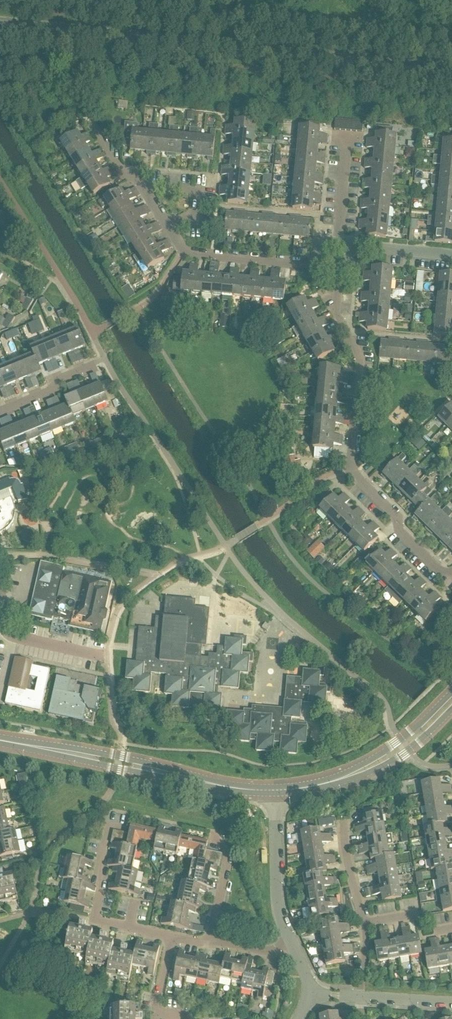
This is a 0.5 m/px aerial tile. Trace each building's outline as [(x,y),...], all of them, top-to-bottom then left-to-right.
[(117,108),(127,109),(128,102),(118,100),(117,108)] [(72,125),(78,122),(72,113),(67,116),(72,125)] [(226,126),(226,131),(253,133),(254,122),(236,120),(235,127),(226,126)] [(127,132),(132,132),(130,153),(135,153),(136,151),(141,151),(143,132),(137,132),(138,123),(127,122),(127,132)] [(143,132),(141,151),(147,152),(147,154),(151,155),(154,124),(150,124),(149,133),(143,132)] [(154,124),(151,155),(156,155),(156,153),(161,153),(163,134),(158,134),(159,125),(154,124)] [(163,134),(161,153),(167,154),(167,156),(171,157),(174,126),(170,126),(169,135),(163,134)] [(174,126),(171,157),(176,157),(176,155),(182,155),(184,136),(179,136),(179,127),(174,126)] [(300,127),(299,137),(327,140),(327,136),(318,135),(319,128),(300,127)] [(367,139),(367,144),(395,146),(396,135),(392,135),(393,128),(378,127),(377,134),(376,140),(367,139)] [(184,136),(182,155),(187,156),(187,158),(192,159),(195,128),(190,128),(189,137),(184,136)] [(195,128),(192,159),(196,159),(196,156),(202,157),(204,138),(199,138),(200,129),(195,128)] [(204,138),(202,157),(207,157),(207,160),(213,161),(215,139),(216,130),(211,130),(210,139),(204,138)] [(253,133),(226,131),(225,135),(234,136),(234,141),(252,143),(253,133)] [(61,143),(67,152),(91,137),(88,133),(81,138),(77,132),(61,143)] [(91,137),(67,152),(72,160),(89,150),(86,145),(93,141),(91,137)] [(299,137),(298,148),(317,150),(318,144),(327,145),(327,140),(299,137)] [(443,151),(451,152),(451,141),(435,139),(435,144),(444,145),(443,151)] [(224,146),(224,151),(251,153),(252,143),(234,141),(233,147),(224,146)] [(395,146),(367,144),(366,148),(375,149),(375,155),(394,156),(395,146)] [(298,148),(297,158),(325,161),(326,156),(317,155),(317,150),(298,148)] [(89,150),(72,160),(78,169),(101,154),(99,150),(91,155),(89,150)] [(251,153),(224,151),(223,155),(232,156),(232,162),(250,163),(251,153)] [(433,160),(451,162),(451,152),(443,151),(443,157),(434,156),(433,160)] [(101,154),(78,169),(83,178),(99,168),(96,163),(104,158),(101,154)] [(365,160),(365,164),(393,167),(394,156),(375,155),(374,160),(365,160)] [(297,158),(296,168),(315,170),(316,164),(325,165),(325,161),(297,158)] [(433,160),(433,165),(442,166),(441,171),(451,172),(451,162),(433,160)] [(222,167),(222,171),(250,174),(250,163),(232,162),(231,168),(222,167)] [(393,167),(365,164),(364,168),(373,169),(373,175),(392,177),(393,167)] [(99,168),(83,178),(88,186),(112,172),(110,168),(102,172),(99,168)] [(296,168),(295,178),(323,181),(324,176),(315,175),(315,170),(296,168)] [(250,174),(222,171),(221,176),(230,177),(230,182),(249,184),(250,174)] [(431,181),(451,182),(451,172),(441,171),(441,177),(432,176),(431,181)] [(112,172),(88,186),(94,196),(110,186),(107,180),(115,175),(112,172)] [(363,180),(363,184),(391,187),(392,177),(373,175),(372,180),(363,180)] [(295,178),(294,188),(314,190),(314,184),(323,185),(323,181),(295,178)] [(431,181),(431,185),(440,186),(439,192),(451,193),(451,182),(431,181)] [(220,187),(220,191),(248,194),(249,184),(230,182),(229,188),(220,187)] [(391,187),(363,184),(363,189),(371,190),(371,195),(390,197),(391,187)] [(121,190),(105,200),(104,198),(98,202),(103,209),(108,205),(110,209),(138,191),(136,188),(124,195),(121,190)] [(294,188),(294,198),(321,201),(322,196),(313,196),(314,190),(294,188)] [(289,189),(289,193),(282,192),(282,198),(293,199),(294,190),(289,189)] [(138,191),(110,209),(116,217),(132,207),(129,203),(141,195),(138,191)] [(248,194),(220,191),(219,196),(228,197),(228,203),(247,205),(248,194)] [(430,201),(451,203),(451,193),(439,192),(439,197),(430,196),(430,201)] [(361,200),(361,205),(389,207),(390,197),(371,195),(370,201),(361,200)] [(321,201),(294,198),(293,209),(311,211),(312,205),(321,206),(321,201)] [(430,201),(429,206),(438,206),(437,212),(451,213),(451,203),(430,201)] [(132,207),(116,217),(121,226),(149,208),(147,205),(135,212),(132,207)] [(389,207),(361,205),(361,209),(369,210),(369,216),(388,217),(389,207)] [(149,208),(121,226),(127,235),(143,225),(140,220),(152,212),(149,208)] [(224,230),(239,231),(241,211),(234,211),(234,213),(226,212),(224,230)] [(241,211),(239,231),(253,233),(254,215),(247,214),(247,212),(241,211)] [(428,221),(451,223),(451,213),(437,212),(437,217),(428,217),(428,221)] [(254,215),(253,233),(267,234),(269,214),(262,213),(262,215),(254,215)] [(269,214),(267,234),(281,235),(282,217),(275,217),(275,215),(269,214)] [(282,217),(281,235),(295,237),(296,216),(290,216),(289,218),(282,217)] [(296,216),(295,237),(309,238),(310,220),(303,219),(303,217),(296,216)] [(360,221),(359,225),(387,228),(388,217),(369,216),(368,221),(360,221)] [(428,221),(427,226),(436,227),(436,232),(451,234),(451,223),(428,221)] [(143,225),(127,235),(132,243),(160,226),(157,222),(146,229),(143,225)] [(387,228),(359,225),(359,229),(368,230),(367,237),(386,238),(387,228)] [(160,226),(132,243),(137,252),(154,242),(151,237),(162,230),(160,226)] [(398,229),(397,239),(407,240),(408,230),(398,229)] [(435,243),(451,245),(451,234),(436,232),(435,238),(426,237),(426,242),(435,243)] [(95,234),(89,238),(92,243),(98,239),(95,234)] [(154,242),(137,252),(139,254),(134,257),(138,263),(143,260),(143,261),(171,243),(168,239),(157,247),(154,242)] [(93,244),(96,249),(102,245),(99,240),(93,244)] [(171,243),(143,261),(149,270),(165,260),(162,254),(173,247),(171,243)] [(204,275),(202,294),(212,295),(215,267),(215,263),(211,262),(209,276),(204,275)] [(194,265),(190,265),(189,274),(183,273),(182,279),(174,278),(173,291),(181,292),(180,298),(191,299),(192,293),(194,265)] [(194,265),(192,293),(202,294),(204,275),(198,275),(199,266),(194,265)] [(215,267),(212,295),(222,296),(224,277),(219,276),(220,268),(215,267)] [(364,273),(363,277),(391,280),(392,269),(373,267),(373,273),(364,273)] [(224,277),(222,296),(232,297),(235,269),(231,269),(230,278),(224,277)] [(235,269),(232,297),(242,298),(244,279),(239,278),(239,270),(235,269)] [(244,279),(242,298),(253,299),(255,271),(251,271),(250,279),(244,279)] [(255,271),(253,299),(263,300),(265,281),(259,280),(260,271),(255,271)] [(265,281),(263,300),(273,301),(276,273),(271,272),(270,281),(265,281)] [(276,273),(273,301),(284,302),(286,283),(279,282),(280,273),(276,273)] [(428,294),(428,273),(419,273),(419,293),(428,294)] [(440,284),(451,286),(451,275),(441,274),(440,284)] [(114,279),(118,285),(124,280),(120,275),(114,279)] [(391,280),(363,277),(363,282),(372,283),(371,288),(390,290),(391,280)] [(414,285),(404,284),(404,291),(414,292),(414,285)] [(439,295),(451,296),(451,286),(440,284),(439,295)] [(362,293),(362,298),(389,300),(390,290),(371,288),(371,294),(362,293)] [(438,305),(451,306),(451,296),(439,295),(438,305)] [(28,296),(24,302),(31,306),(34,300),(28,296)] [(39,300),(38,300),(41,306),(46,304),(45,299),(44,297),(43,298),(39,300)] [(302,299),(292,305),(287,308),(293,317),(317,303),(315,299),(307,303),(304,298),(302,299)] [(389,300),(362,298),(361,302),(370,303),(369,309),(388,310),(389,300)] [(31,306),(24,302),(21,308),(27,311),(28,312),(31,306)] [(317,303),(293,317),(298,326),(314,316),(312,311),(319,307),(317,303)] [(437,315),(451,316),(451,306),(438,305),(437,315)] [(360,317),(360,318),(387,321),(388,310),(369,309),(369,314),(356,313),(356,317),(360,317)] [(64,310),(58,313),(60,319),(67,317),(64,310)] [(60,319),(58,313),(51,315),(54,322),(60,319)] [(9,314),(6,320),(12,324),(16,318),(15,318),(9,314)] [(436,325),(451,327),(451,316),(437,315),(436,325)] [(229,317),(221,316),(220,328),(228,328),(229,317)] [(293,329),(297,337),(327,321),(325,317),(317,321),(314,316),(298,326),(293,329)] [(387,321),(360,318),(359,323),(368,323),(367,330),(386,331),(387,321)] [(12,324),(6,320),(3,326),(8,329),(9,330),(12,324)] [(40,320),(34,322),(37,329),(43,326),(40,320)] [(327,321),(297,337),(298,338),(303,335),(308,343),(324,334),(322,329),(329,325),(327,321)] [(37,329),(34,322),(28,325),(31,332),(37,329)] [(436,325),(435,336),(451,337),(451,327),(436,325)] [(78,328),(66,333),(73,351),(85,347),(78,328)] [(17,329),(11,332),(14,339),(20,336),(17,329)] [(14,339),(11,332),(5,334),(7,341),(14,339)] [(66,333),(54,338),(61,356),(73,351),(66,333)] [(324,334),(308,343),(313,353),(337,338),(335,334),(327,339),(324,334)] [(54,338),(42,342),(50,361),(61,356),(54,338)] [(269,342),(273,348),(279,345),(275,338),(269,342)] [(337,338),(313,353),(318,362),(335,352),(332,347),(339,343),(337,338)] [(379,358),(393,359),(395,339),(387,338),(387,341),(381,340),(379,358)] [(395,339),(393,359),(407,361),(409,343),(402,342),(402,340),(395,339)] [(409,343),(407,361),(421,362),(423,342),(416,341),(416,344),(409,343)] [(30,347),(33,354),(34,354),(41,373),(42,372),(39,365),(50,361),(42,342),(30,347)] [(423,342),(421,362),(435,363),(437,345),(430,345),(430,342),(423,342)] [(437,345),(435,363),(449,364),(451,344),(444,344),(444,346),(437,345)] [(93,348),(84,351),(87,359),(96,356),(93,348)] [(33,354),(22,359),(29,377),(41,373),(34,354),(33,354)] [(22,359),(10,364),(17,382),(29,377),(22,359)] [(0,368),(0,373),(6,387),(17,382),(10,364),(0,368)] [(321,367),(320,378),(348,380),(348,376),(339,375),(340,369),(321,367)] [(320,378),(319,388),(338,390),(339,384),(347,385),(348,380),(320,378)] [(100,383),(89,388),(96,407),(108,402),(100,383)] [(89,388),(77,393),(85,412),(96,407),(89,388)] [(319,388),(318,398),(346,401),(347,396),(338,395),(338,390),(319,388)] [(64,398),(67,405),(68,405),(72,417),(73,416),(85,412),(77,393),(64,398)] [(318,398),(317,409),(336,410),(337,405),(346,405),(346,401),(318,398)] [(446,425),(451,419),(451,404),(438,418),(446,425)] [(67,405),(56,409),(63,428),(75,423),(73,416),(72,417),(68,405),(67,405)] [(56,409),(44,414),(52,433),(63,428),(56,409)] [(317,409),(316,419),(344,421),(345,417),(336,416),(336,410),(317,409)] [(44,414),(33,419),(40,438),(52,433),(44,414)] [(33,419),(21,424),(28,443),(40,438),(33,419)] [(316,419),(315,429),(334,431),(335,425),(344,426),(344,421),(316,419)] [(21,424),(9,429),(16,447),(28,443),(21,424)] [(0,432),(0,440),(2,445),(4,452),(16,447),(9,429),(0,432)] [(315,429),(314,439),(342,441),(343,437),(334,436),(334,431),(315,429)] [(115,437),(118,444),(124,442),(121,435),(115,437)] [(426,444),(418,436),(415,440),(422,447),(426,444)] [(102,438),(96,441),(99,448),(105,445),(102,438)] [(342,441),(314,439),(313,449),(315,450),(315,458),(332,459),(333,445),(342,446),(342,441)] [(99,448),(96,441),(90,443),(93,450),(99,448)] [(77,443),(71,446),(73,453),(80,450),(77,443)] [(73,453),(71,446),(64,448),(67,455),(73,453)] [(52,448),(45,451),(48,457),(54,455),(52,448)] [(48,457),(45,451),(39,453),(42,460),(48,457)] [(387,478),(391,482),(404,468),(400,464),(407,457),(403,454),(381,476),(385,480),(387,478)] [(26,455),(20,457),(23,464),(29,462),(26,455)] [(290,471),(297,468),(295,461),(293,456),(286,458),(286,460),(290,471)] [(23,464),(20,457),(14,460),(17,467),(23,464)] [(404,468),(391,482),(395,486),(393,488),(396,491),(418,469),(415,466),(408,472),(404,468)] [(418,469),(396,491),(400,494),(402,492),(405,496),(419,482),(415,479),(421,472),(418,469)] [(10,478),(0,482),(0,534),(1,537),(6,530),(10,527),(13,523),(15,518),(15,513),(15,508),(15,507),(14,505),(14,503),(18,501),(19,504),(29,499),(23,484),(21,484),(19,482),(17,480),(13,479),(10,480),(10,478)] [(419,482),(405,496),(409,500),(407,502),(411,506),(422,495),(428,488),(433,483),(430,480),(423,487),(419,482)] [(432,492),(428,488),(422,495),(425,498),(432,492)] [(333,496),(328,490),(320,498),(326,504),(333,496)] [(320,510),(328,517),(347,497),(344,494),(338,500),(333,496),(326,504),(320,510)] [(420,511),(429,502),(426,500),(425,498),(422,495),(411,506),(415,509),(417,507),(418,509),(420,511)] [(420,511),(415,515),(413,517),(417,521),(419,519),(423,523),(436,509),(432,505),(438,499),(435,495),(429,502),(420,511)] [(347,497),(328,517),(335,524),(348,511),(344,507),(350,500),(347,497)] [(436,509),(423,523),(427,527),(425,529),(429,532),(450,510),(447,507),(440,513),(436,509)] [(348,511),(335,524),(342,531),(362,511),(359,508),(352,515),(348,511)] [(429,532),(432,535),(434,533),(438,537),(451,524),(447,520),(451,515),(451,512),(450,510),(429,532)] [(362,511),(342,531),(349,538),(363,525),(359,521),(365,515),(362,511)] [(363,525),(349,538),(357,546),(376,526),(373,522),(367,529),(363,525)] [(438,537),(442,541),(440,543),(443,546),(451,537),(451,525),(451,524),(438,537)] [(376,526),(357,546),(365,553),(378,540),(373,535),(379,529),(376,526)] [(23,539),(24,541),(26,542),(28,543),(30,543),(33,542),(35,541),(36,539),(37,537),(37,534),(36,532),(34,530),(33,529),(30,528),(28,528),(26,529),(24,530),(23,532),(22,534),(22,537),(23,539)] [(301,543),(301,544),(306,548),(313,541),(308,536),(301,543)] [(443,546),(446,549),(448,547),(451,551),(451,537),(443,546)] [(307,552),(314,559),(320,553),(313,546),(307,552)] [(364,561),(368,557),(373,552),(370,548),(365,553),(361,557),(364,561)] [(367,565),(374,573),(394,553),(391,550),(385,556),(380,551),(367,565)] [(394,553),(374,573),(382,580),(395,566),(391,562),(397,556),(394,553)] [(315,560),(320,565),(324,561),(319,557),(315,560)] [(65,568),(43,563),(35,600),(33,600),(31,611),(30,615),(53,621),(53,618),(63,573),(65,568)] [(333,567),(328,563),(325,567),(329,571),(333,567)] [(395,566),(382,580),(389,587),(409,567),(405,564),(399,570),(395,566)] [(409,567),(389,587),(385,591),(393,598),(410,580),(406,576),(412,570),(409,567)] [(110,584),(63,573),(53,618),(74,622),(76,623),(75,626),(99,631),(102,618),(105,619),(107,611),(104,610),(110,584)] [(345,580),(340,575),(336,580),(341,584),(345,580)] [(410,580),(393,598),(400,605),(404,601),(423,581),(420,578),(414,584),(410,580)] [(423,581),(404,601),(411,608),(424,595),(420,591),(426,585),(423,581)] [(424,595),(411,608),(418,616),(438,596),(434,592),(428,599),(424,595)] [(438,596),(418,616),(426,623),(439,609),(435,605),(441,599),(438,596)] [(209,654),(208,658),(202,657),(203,645),(207,646),(210,609),(196,608),(196,600),(166,597),(164,618),(156,617),(155,629),(139,628),(136,663),(128,663),(126,679),(134,680),(133,692),(150,693),(152,673),(167,675),(165,695),(173,695),(172,707),(189,709),(190,705),(204,707),(204,710),(220,712),(222,695),(218,694),(218,688),(238,689),(240,673),(248,674),(249,662),(253,662),(254,654),(241,653),(242,645),(246,646),(247,637),(234,636),(234,640),(226,639),(225,647),(217,646),(216,654),(209,654)] [(267,632),(271,627),(266,624),(262,628),(267,632)] [(19,660),(18,663),(16,663),(14,673),(12,673),(9,687),(6,700),(5,703),(41,711),(50,670),(31,666),(32,663),(19,660)] [(287,677),(286,685),(284,709),(252,706),(251,714),(228,712),(226,728),(234,729),(233,741),(249,743),(250,740),(257,741),(256,751),(273,752),(273,742),(281,743),(280,753),(297,755),(298,743),(306,743),(307,727),(291,725),(292,718),(300,719),(301,703),(325,705),(326,693),(330,693),(331,685),(319,684),(319,676),(323,677),(324,668),(312,667),(311,671),(303,670),(303,678),(287,677)] [(49,714),(70,719),(77,686),(76,686),(76,683),(70,681),(71,681),(57,678),(54,691),(49,714)] [(77,686),(70,719),(90,723),(93,724),(100,691),(90,689),(77,686)] [(421,783),(423,794),(442,791),(440,780),(421,783)] [(442,791),(423,794),(425,805),(443,802),(442,791)] [(443,802),(425,805),(427,815),(445,812),(443,802)] [(10,820),(10,819),(7,820),(5,809),(0,810),(0,822),(10,820)] [(427,815),(429,826),(442,824),(447,823),(445,812),(427,815)] [(363,816),(365,827),(384,824),(382,813),(363,816)] [(333,821),(333,818),(318,820),(319,827),(334,824),(333,821)] [(10,832),(8,822),(10,822),(10,820),(0,822),(0,834),(10,832)] [(166,823),(160,822),(158,832),(156,842),(154,850),(164,853),(163,855),(165,855),(169,834),(164,833),(166,823)] [(384,824),(365,827),(367,838),(385,835),(384,824)] [(424,826),(426,837),(444,834),(442,824),(429,826),(424,826)] [(158,832),(131,826),(130,831),(129,834),(126,846),(137,849),(139,839),(156,842),(158,832)] [(300,827),(292,827),(293,843),(301,842),(300,827)] [(301,832),(303,843),(321,840),(319,829),(301,832)] [(169,834),(165,855),(166,856),(166,853),(177,855),(178,847),(180,837),(181,837),(182,831),(176,830),(175,836),(169,834)] [(0,834),(0,846),(20,841),(20,840),(18,841),(15,831),(10,832),(0,834)] [(385,835),(367,838),(369,849),(387,846),(394,845),(392,834),(385,835)] [(444,834),(426,837),(428,848),(446,845),(444,834)] [(208,842),(181,837),(180,837),(178,847),(195,851),(193,861),(200,862),(203,863),(206,850),(207,848),(208,842)] [(321,840),(303,843),(304,854),(323,851),(321,840)] [(6,856),(13,855),(20,853),(18,843),(21,843),(20,841),(0,846),(0,849),(1,851),(0,852),(0,858),(6,856)] [(116,844),(113,843),(112,849),(117,850),(116,856),(137,860),(137,859),(135,859),(137,849),(126,846),(121,845),(116,844)] [(428,848),(429,859),(448,856),(451,855),(451,851),(447,852),(446,845),(428,848)] [(387,846),(369,849),(371,860),(376,859),(394,856),(394,855),(389,856),(387,846)] [(208,864),(214,865),(216,853),(211,851),(208,864)] [(323,851),(304,854),(306,865),(325,861),(323,851)] [(222,854),(216,853),(214,865),(217,866),(219,867),(222,854)] [(114,867),(132,871),(134,861),(137,862),(137,860),(116,856),(115,861),(109,860),(108,866),(114,867)] [(376,859),(377,869),(396,866),(394,856),(376,859)] [(448,856),(429,859),(431,870),(436,869),(449,867),(449,866),(448,856)] [(63,866),(63,868),(84,872),(85,866),(91,868),(92,862),(68,857),(66,867),(63,866)] [(188,871),(209,876),(210,870),(216,872),(217,866),(214,865),(208,864),(203,863),(200,862),(193,861),(191,871),(188,870),(188,871)] [(325,861),(306,865),(308,875),(322,873),(326,873),(325,861)] [(396,866),(377,869),(379,880),(397,877),(396,866)] [(436,869),(438,880),(451,877),(451,866),(449,866),(449,867),(436,869)] [(114,867),(113,872),(118,874),(117,879),(136,883),(138,884),(138,883),(136,882),(138,872),(132,871),(114,867)] [(84,872),(63,868),(63,869),(65,869),(63,880),(69,881),(87,885),(87,884),(89,879),(83,878),(84,872)] [(5,903),(6,905),(8,905),(8,902),(18,900),(13,875),(4,877),(3,870),(0,871),(0,904),(5,903)] [(209,876),(188,871),(188,873),(190,873),(188,883),(206,887),(212,889),(213,883),(208,882),(209,876)] [(303,875),(305,887),(323,884),(322,873),(308,875),(303,875)] [(397,877),(379,880),(381,890),(399,887),(397,877)] [(438,880),(439,890),(451,888),(451,877),(438,880)] [(136,883),(117,879),(116,885),(110,884),(109,889),(139,896),(140,890),(134,889),(136,883)] [(64,890),(64,891),(85,896),(86,890),(92,891),(93,886),(87,884),(87,885),(69,881),(67,890),(64,890)] [(177,891),(177,892),(198,897),(199,891),(205,893),(206,887),(188,883),(182,882),(180,892),(177,891)] [(323,884),(305,887),(307,897),(325,894),(323,884)] [(399,887),(381,890),(383,902),(401,899),(399,887)] [(439,890),(441,901),(451,899),(451,888),(439,890)] [(85,896),(64,891),(64,892),(66,893),(64,903),(88,908),(90,903),(84,901),(85,896)] [(198,897),(177,892),(177,894),(179,894),(177,904),(196,908),(202,910),(203,904),(197,902),(198,897)] [(325,894),(307,897),(309,908),(327,905),(325,894)] [(441,901),(443,912),(451,911),(451,899),(441,901)] [(166,914),(169,914),(188,918),(189,912),(195,914),(196,908),(177,904),(172,903),(169,913),(167,912),(166,914)] [(327,905),(309,908),(311,919),(329,916),(327,905)] [(394,906),(384,910),(387,918),(397,914),(394,906)] [(169,914),(168,919),(162,918),(161,924),(191,931),(192,925),(186,924),(188,918),(169,914)] [(319,922),(321,933),(339,930),(337,919),(319,922)] [(77,954),(87,957),(91,939),(93,932),(84,930),(86,923),(80,922),(79,929),(70,927),(65,952),(75,954),(74,956),(77,957),(77,954)] [(379,925),(370,924),(370,933),(379,933),(379,925)] [(339,930),(321,933),(323,943),(341,940),(339,930)] [(99,940),(91,939),(87,957),(86,963),(96,965),(95,968),(98,969),(98,966),(108,968),(112,950),(114,943),(105,942),(107,935),(101,933),(99,940)] [(418,936),(407,938),(410,956),(421,954),(418,936)] [(407,938),(397,940),(400,958),(410,956),(407,938)] [(341,940),(323,943),(324,954),(343,951),(341,940)] [(397,940),(386,942),(389,960),(400,958),(397,940)] [(132,966),(142,968),(141,970),(143,971),(143,968),(147,950),(142,948),(143,943),(137,941),(134,955),(132,966)] [(375,944),(376,949),(372,950),(373,958),(377,957),(378,962),(389,960),(386,942),(375,944)] [(120,952),(112,950),(108,968),(106,975),(117,977),(116,980),(118,980),(119,978),(129,980),(132,966),(134,955),(126,953),(128,946),(122,945),(120,952)] [(147,950),(143,968),(149,969),(147,975),(153,976),(160,946),(154,945),(153,951),(147,950)] [(446,948),(436,949),(439,968),(449,966),(446,948)] [(439,968),(436,949),(425,951),(428,970),(439,968)] [(343,955),(348,954),(347,950),(343,951),(324,954),(326,965),(345,962),(343,955)] [(185,980),(190,959),(184,958),(185,952),(179,951),(173,980),(179,982),(180,976),(185,977),(185,980)] [(190,959),(185,980),(186,980),(187,978),(197,980),(202,955),(196,954),(195,960),(190,959)] [(220,979),(221,979),(230,981),(230,983),(231,984),(235,963),(230,961),(231,956),(225,954),(224,960),(220,979)] [(202,955),(197,980),(207,982),(206,984),(207,985),(212,964),(206,962),(207,957),(202,955)] [(235,963),(231,984),(232,984),(233,981),(242,983),(243,983),(247,965),(248,959),(242,958),(241,964),(235,963)] [(212,964),(207,985),(209,985),(209,982),(219,985),(221,979),(220,979),(224,960),(219,959),(217,965),(212,964)] [(247,965),(243,983),(242,983),(241,989),(251,991),(251,994),(252,994),(256,973),(251,972),(252,966),(247,965)] [(256,973),(252,994),(253,992),(258,993),(257,999),(263,1000),(269,970),(263,969),(262,974),(256,973)] [(143,1016),(136,1015),(136,1007),(110,1007),(110,1017),(108,1017),(108,1018),(143,1018),(143,1016)]
